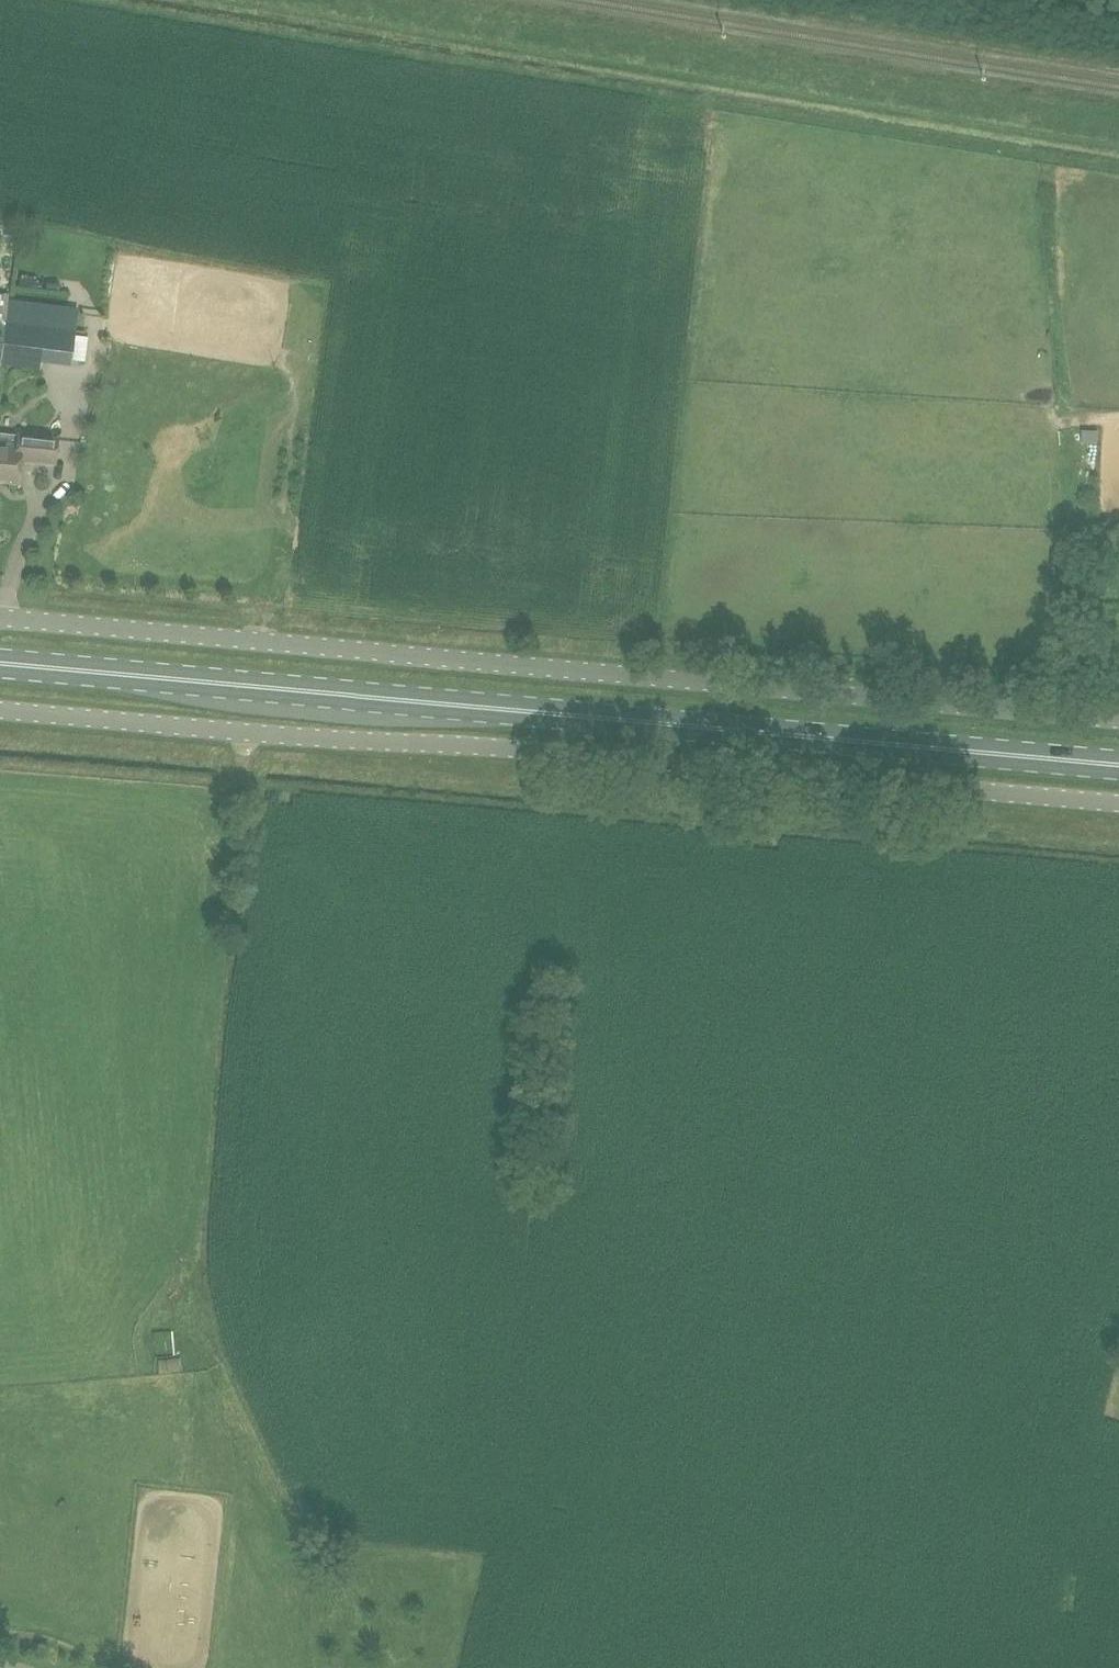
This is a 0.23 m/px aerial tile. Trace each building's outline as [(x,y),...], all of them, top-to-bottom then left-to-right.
[(6,321),(1,366),(40,371),(42,361),(72,365),(79,308),(8,300),(6,321)] [(17,483),(20,459),(54,463),(57,439),(18,435),(0,433),(0,481),(17,483)]
